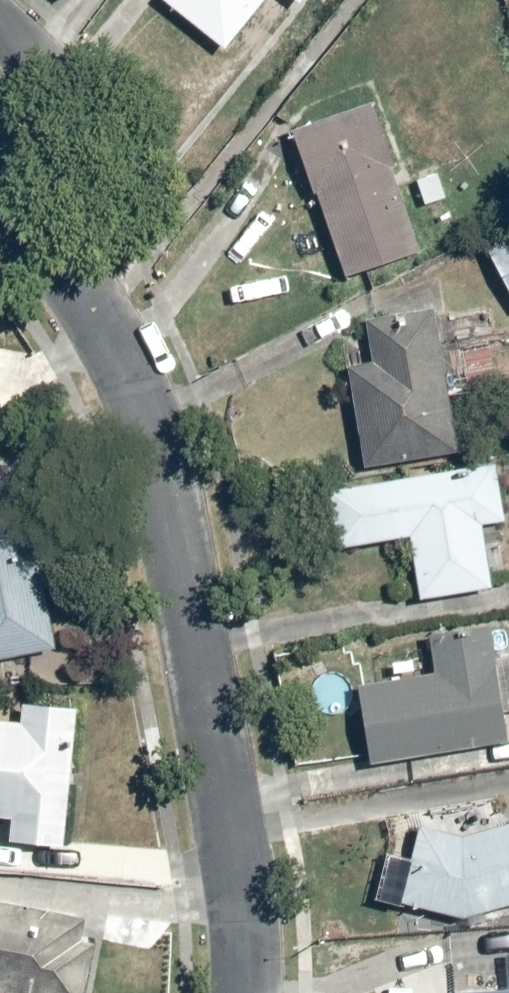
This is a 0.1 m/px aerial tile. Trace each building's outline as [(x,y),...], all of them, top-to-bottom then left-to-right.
[(226,48),(267,0),(167,0),(226,48)] [(425,251),(375,104),(295,131),(345,278),(425,251)] [(351,370),(366,469),(461,454),(438,309),(369,320),(376,366),(351,370)] [(333,491),(342,550),(411,538),(421,599),(494,587),(484,527),(508,523),(508,520),(500,464),(333,491)] [(56,648),(39,565),(55,562),(44,509),(0,518),(0,660),(56,648)] [(361,685),(373,763),(508,743),(508,733),(493,626),(432,635),(437,673),(361,685)] [(13,821),(11,841),(65,846),(78,711),(25,706),(23,726),(0,724),(0,820),(13,821)] [(403,903),(464,920),(508,907),(508,825),(463,838),(424,827),(403,903)] [(0,903),(0,992),(89,992),(99,945),(83,942),(88,920),(0,903)]
